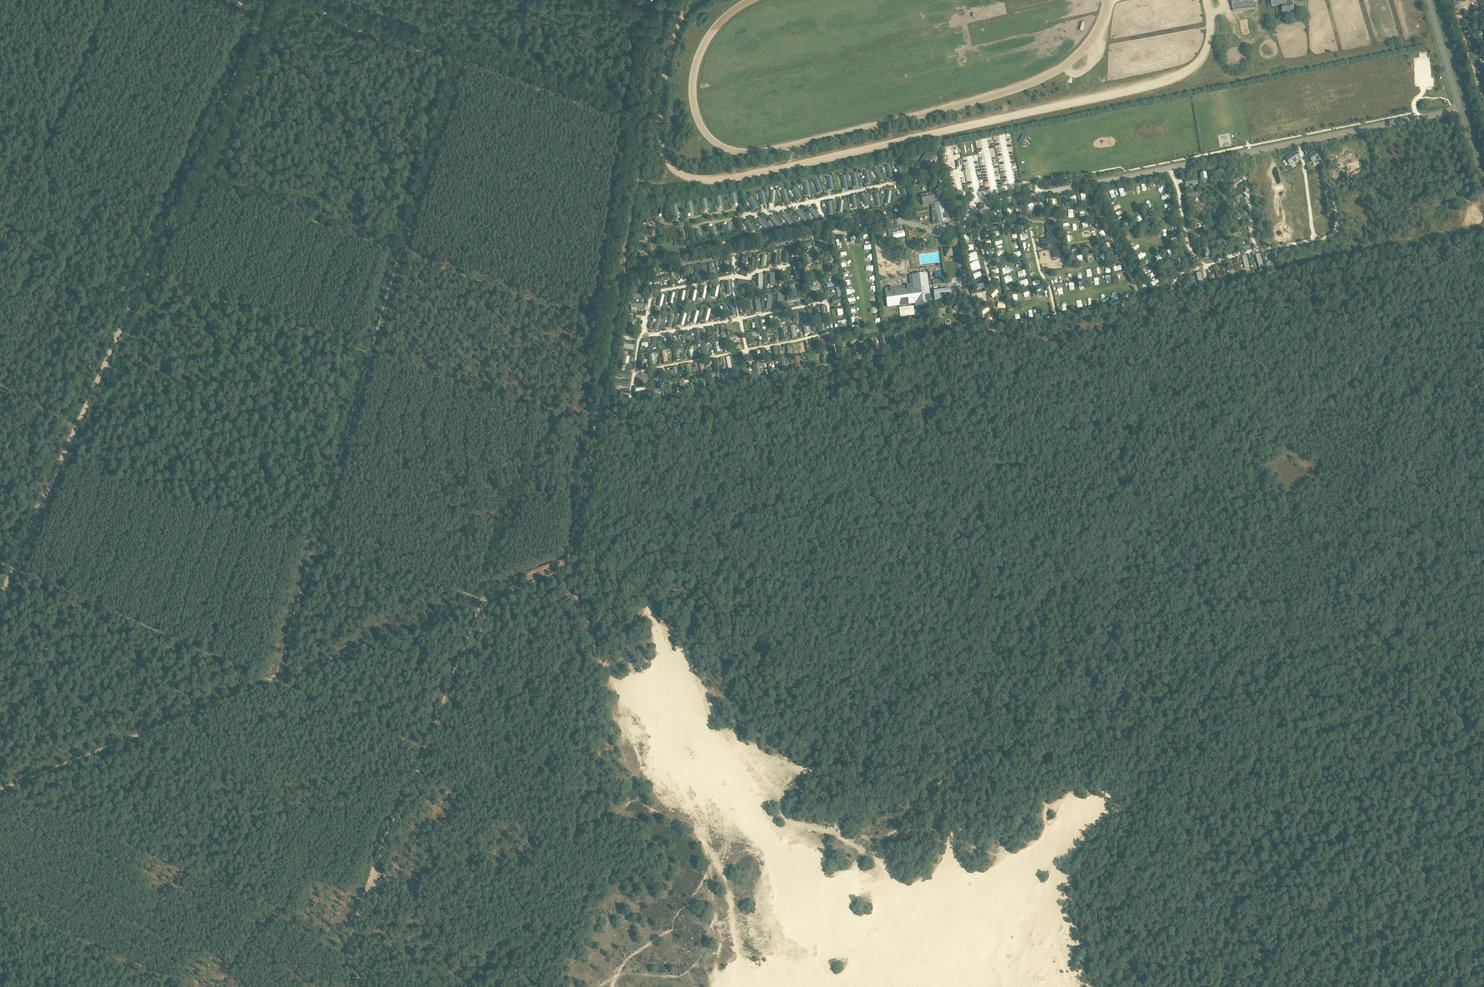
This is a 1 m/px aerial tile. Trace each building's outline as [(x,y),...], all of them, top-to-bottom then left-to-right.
[(1232,11),(1255,9),(1254,0),(1231,0),(1232,11)] [(1269,0),(1269,7),(1282,5),(1283,15),(1293,13),(1292,3),(1286,4),(1285,0),(1271,0),(1269,0)] [(1318,151),(1309,156),(1311,159),(1311,160),(1311,161),(1312,160),(1313,162),(1317,160),(1319,159),(1321,157),(1318,151)] [(920,163),(915,170),(921,174),(922,172),(924,174),(929,167),(927,165),(932,157),(928,154),(921,164),(920,163)] [(1294,154),(1286,159),(1288,162),(1288,163),(1289,163),(1290,165),(1294,162),(1297,161),(1296,161),(1298,159),(1294,154)] [(884,179),(878,169),(876,170),(873,171),(875,174),(880,181),(884,179)] [(1240,181),(1237,178),(1227,185),(1230,189),(1231,188),(1230,188),(1233,186),(1240,181)] [(823,191),(819,181),(817,181),(814,182),(815,185),(815,184),(818,193),(823,191)] [(936,181),(928,183),(930,191),(937,189),(936,181)] [(802,198),(796,189),(794,190),(794,189),(791,191),(793,193),(798,201),(802,198)] [(935,192),(920,195),(922,204),(923,207),(933,204),(935,209),(931,210),(933,224),(937,223),(937,222),(938,222),(946,220),(945,217),(945,216),(947,215),(945,204),(944,202),(942,202),(937,203),(937,200),(935,192)] [(941,195),(942,202),(944,202),(945,204),(952,203),(949,193),(941,195)] [(868,205),(870,204),(864,194),(860,196),(864,204),(866,207),(868,205)] [(1244,199),(1242,195),(1230,200),(1230,201),(1230,200),(1232,204),(1233,204),(1233,203),(1235,202),(1236,202),(1244,199)] [(757,208),(752,197),(750,198),(747,199),(749,202),(753,210),(757,208)] [(812,207),(809,210),(816,219),(819,216),(812,207)] [(890,208),(887,211),(895,219),(898,216),(890,208)] [(807,219),(799,210),(796,213),(803,222),(807,219)] [(879,210),(876,213),(884,221),(887,218),(879,210)] [(1247,215),(1245,211),(1233,216),(1234,216),(1235,220),(1236,219),(1239,218),(1247,215)] [(650,213),(644,214),(646,222),(652,221),(650,213)] [(792,222),(785,213),(781,216),(789,225),(792,222)] [(780,225),(773,216),(769,219),(777,228),(780,225)] [(768,227),(761,218),(757,221),(764,230),(768,227)] [(754,231),(748,221),(746,222),(746,221),(743,223),(745,226),(745,225),(750,234),(754,231)] [(1051,238),(1042,241),(1043,243),(1042,243),(1042,244),(1043,244),(1043,247),(1052,245),(1053,247),(1051,248),(1054,258),(1063,256),(1054,223),(1046,225),(1049,236),(1050,235),(1051,238)] [(905,241),(902,228),(888,231),(891,244),(895,243),(905,241)] [(1227,253),(1230,250),(1222,240),(1222,241),(1219,244),(1220,245),(1220,244),(1222,246),(1221,247),(1227,253)] [(951,249),(944,250),(945,257),(953,256),(951,249)] [(834,260),(828,251),(825,253),(830,262),(834,260)] [(1276,264),(1273,252),(1268,253),(1271,261),(1272,264),(1271,264),(1272,265),(1276,264)] [(1235,274),(1231,261),(1227,263),(1230,271),(1231,273),(1231,274),(1235,273),(1235,274)] [(1222,278),(1218,266),(1214,267),(1217,276),(1217,275),(1218,278),(1217,278),(1218,279),(1222,278)] [(914,288),(886,292),(888,308),(916,304),(916,308),(931,306),(928,278),(912,280),(914,288)]
